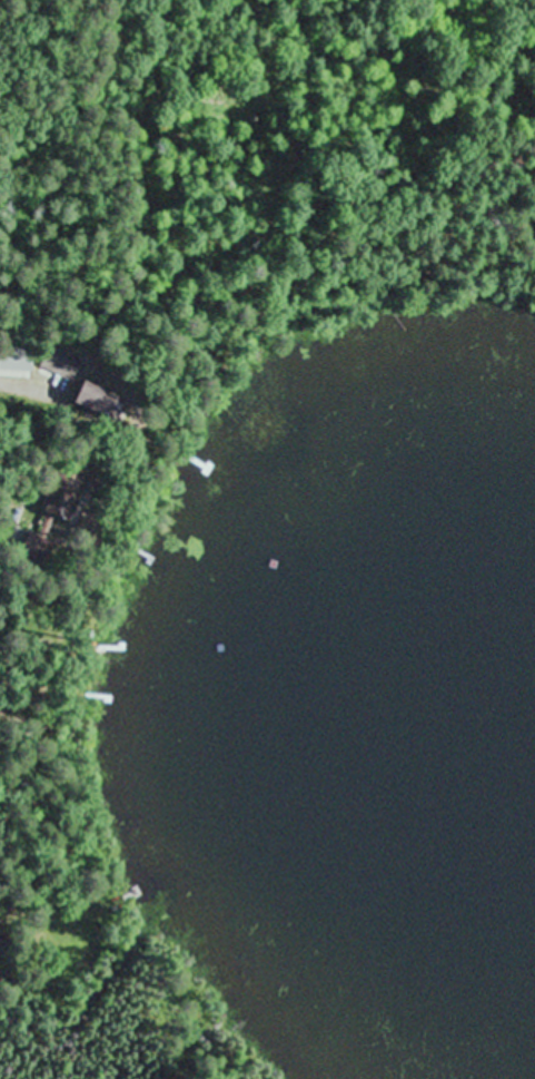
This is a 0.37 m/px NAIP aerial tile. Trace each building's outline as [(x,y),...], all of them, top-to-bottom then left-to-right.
[(75,379),(81,362),(48,349),(41,366),(75,379)] [(82,401),(120,419),(129,399),(91,381),(82,401)] [(45,512),(76,522),(90,481),(59,471),(45,512)]
